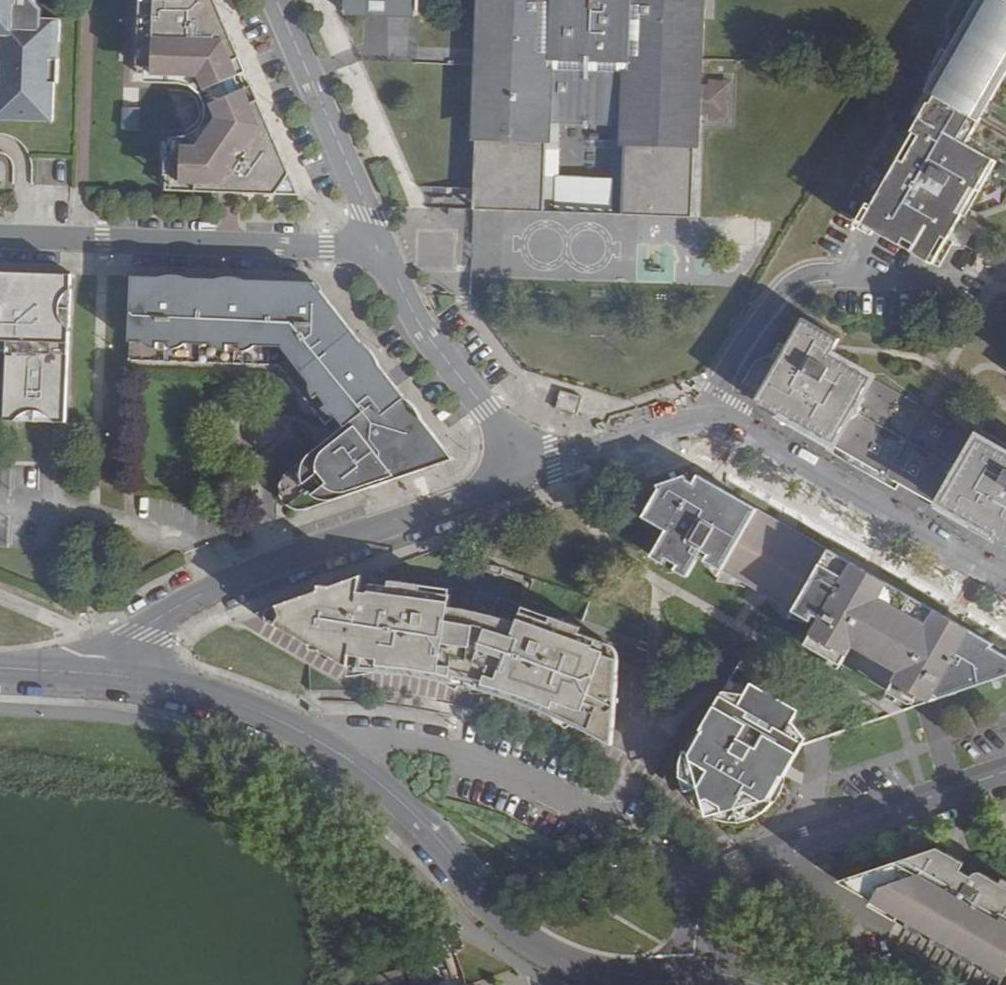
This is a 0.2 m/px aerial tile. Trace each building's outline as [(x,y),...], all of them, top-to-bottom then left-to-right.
[(63,16),(44,16),(44,8),(36,0),(0,0),(0,33),(1,33),(0,61),(0,117),(56,118),(57,79),(61,79),(63,16)] [(139,77),(148,77),(147,84),(193,89),(199,91),(204,95),(209,99),(210,108),(210,112),(209,118),(207,124),(204,129),(200,133),(197,135),(194,136),(187,138),(176,139),(175,146),(166,146),(165,190),(301,195),(262,105),(256,106),(237,63),(242,59),(217,0),(143,0),(139,77)] [(348,13),(419,16),(420,0),(349,0),(348,13)] [(625,126),(624,145),(628,145),(626,204),(696,206),(698,153),(702,153),(703,122),(733,123),(735,82),(704,81),(707,0),(483,0),(477,199),(548,201),(550,140),(556,140),(557,122),(625,126)] [(953,53),(948,50),(925,90),(967,114),(1005,46),(1005,0),(983,0),(953,53)] [(925,90),(906,79),(832,208),(852,219),(925,90)] [(967,114),(925,90),(852,219),(929,265),(940,271),(955,246),(944,239),(983,172),(951,153),(972,116),(967,114)] [(138,131),(139,108),(121,108),(120,130),(138,131)] [(993,302),(1005,279),(1005,136),(972,116),(951,153),(983,172),(944,239),(955,246),(940,271),(993,302)] [(562,176),(561,203),(614,205),(615,178),(562,176)] [(548,211),(548,201),(477,199),(476,209),(548,211)] [(696,206),(626,204),(625,216),(696,218),(696,206)] [(73,274),(0,272),(0,354),(6,354),(6,421),(55,423),(68,423),(73,274)] [(315,283),(135,276),(132,360),(277,365),(327,426),(339,416),(347,426),(328,441),(317,451),(308,460),(303,466),(296,470),(290,474),(286,477),(284,481),(283,485),(283,488),(284,494),(286,499),(289,502),(292,505),(295,507),(299,508),(306,510),(455,459),(315,283)] [(796,319),(750,399),(773,412),(775,408),(828,438),(864,376),(830,357),(828,361),(820,356),(830,338),(796,319)] [(929,413),(864,376),(828,438),(894,475),(929,413)] [(579,414),(582,395),(559,392),(556,411),(579,414)] [(975,439),(929,413),(894,475),(939,501),(975,439)] [(992,537),(1005,545),(1005,457),(975,439),(939,501),(993,533),(992,537)] [(656,486),(658,490),(642,519),(666,532),(653,558),(661,561),(687,576),(701,552),(709,556),(706,561),(725,571),(718,582),(745,588),(747,584),(770,597),(768,601),(788,620),(794,610),(811,619),(814,615),(820,618),(805,643),(841,664),(855,639),(863,643),(860,647),(896,667),(899,662),(905,665),(890,691),(918,706),(929,702),(1005,676),(1005,655),(994,649),(996,644),(695,477),(691,485),(684,481),(683,477),(656,486)] [(312,643),(314,650),(323,649),(350,664),(355,638),(363,639),(360,660),(374,663),(379,668),(416,673),(429,676),(441,678),(451,680),(467,684),(478,687),(491,690),(505,694),(518,698),(527,702),(540,706),(550,710),(562,714),(568,717),(577,721),(586,726),(595,731),(604,736),(614,742),(619,746),(624,658),(611,654),(614,645),(603,641),(605,636),(589,630),(590,627),(561,616),(559,622),(542,617),(540,623),(527,619),(526,623),(518,621),(505,617),(492,613),(480,610),(467,608),(457,606),(458,600),(444,598),(445,592),(429,589),(430,582),(399,577),(398,584),(382,582),(381,589),(370,588),(366,614),(357,613),(363,577),(331,589),(323,587),(318,591),(281,604),(286,617),(282,626),(312,643)] [(799,711),(749,683),(738,702),(722,694),(703,729),(704,729),(691,753),(688,751),(686,756),(685,760),(684,766),(685,774),(687,778),(700,785),(710,815),(741,807),(759,817),(761,816),(764,814),(768,811),(771,807),(775,800),(771,797),(784,773),(786,775),(804,743),(805,740),(788,731),(799,711)] [(935,849),(842,881),(1005,974),(1005,889),(935,849)]
